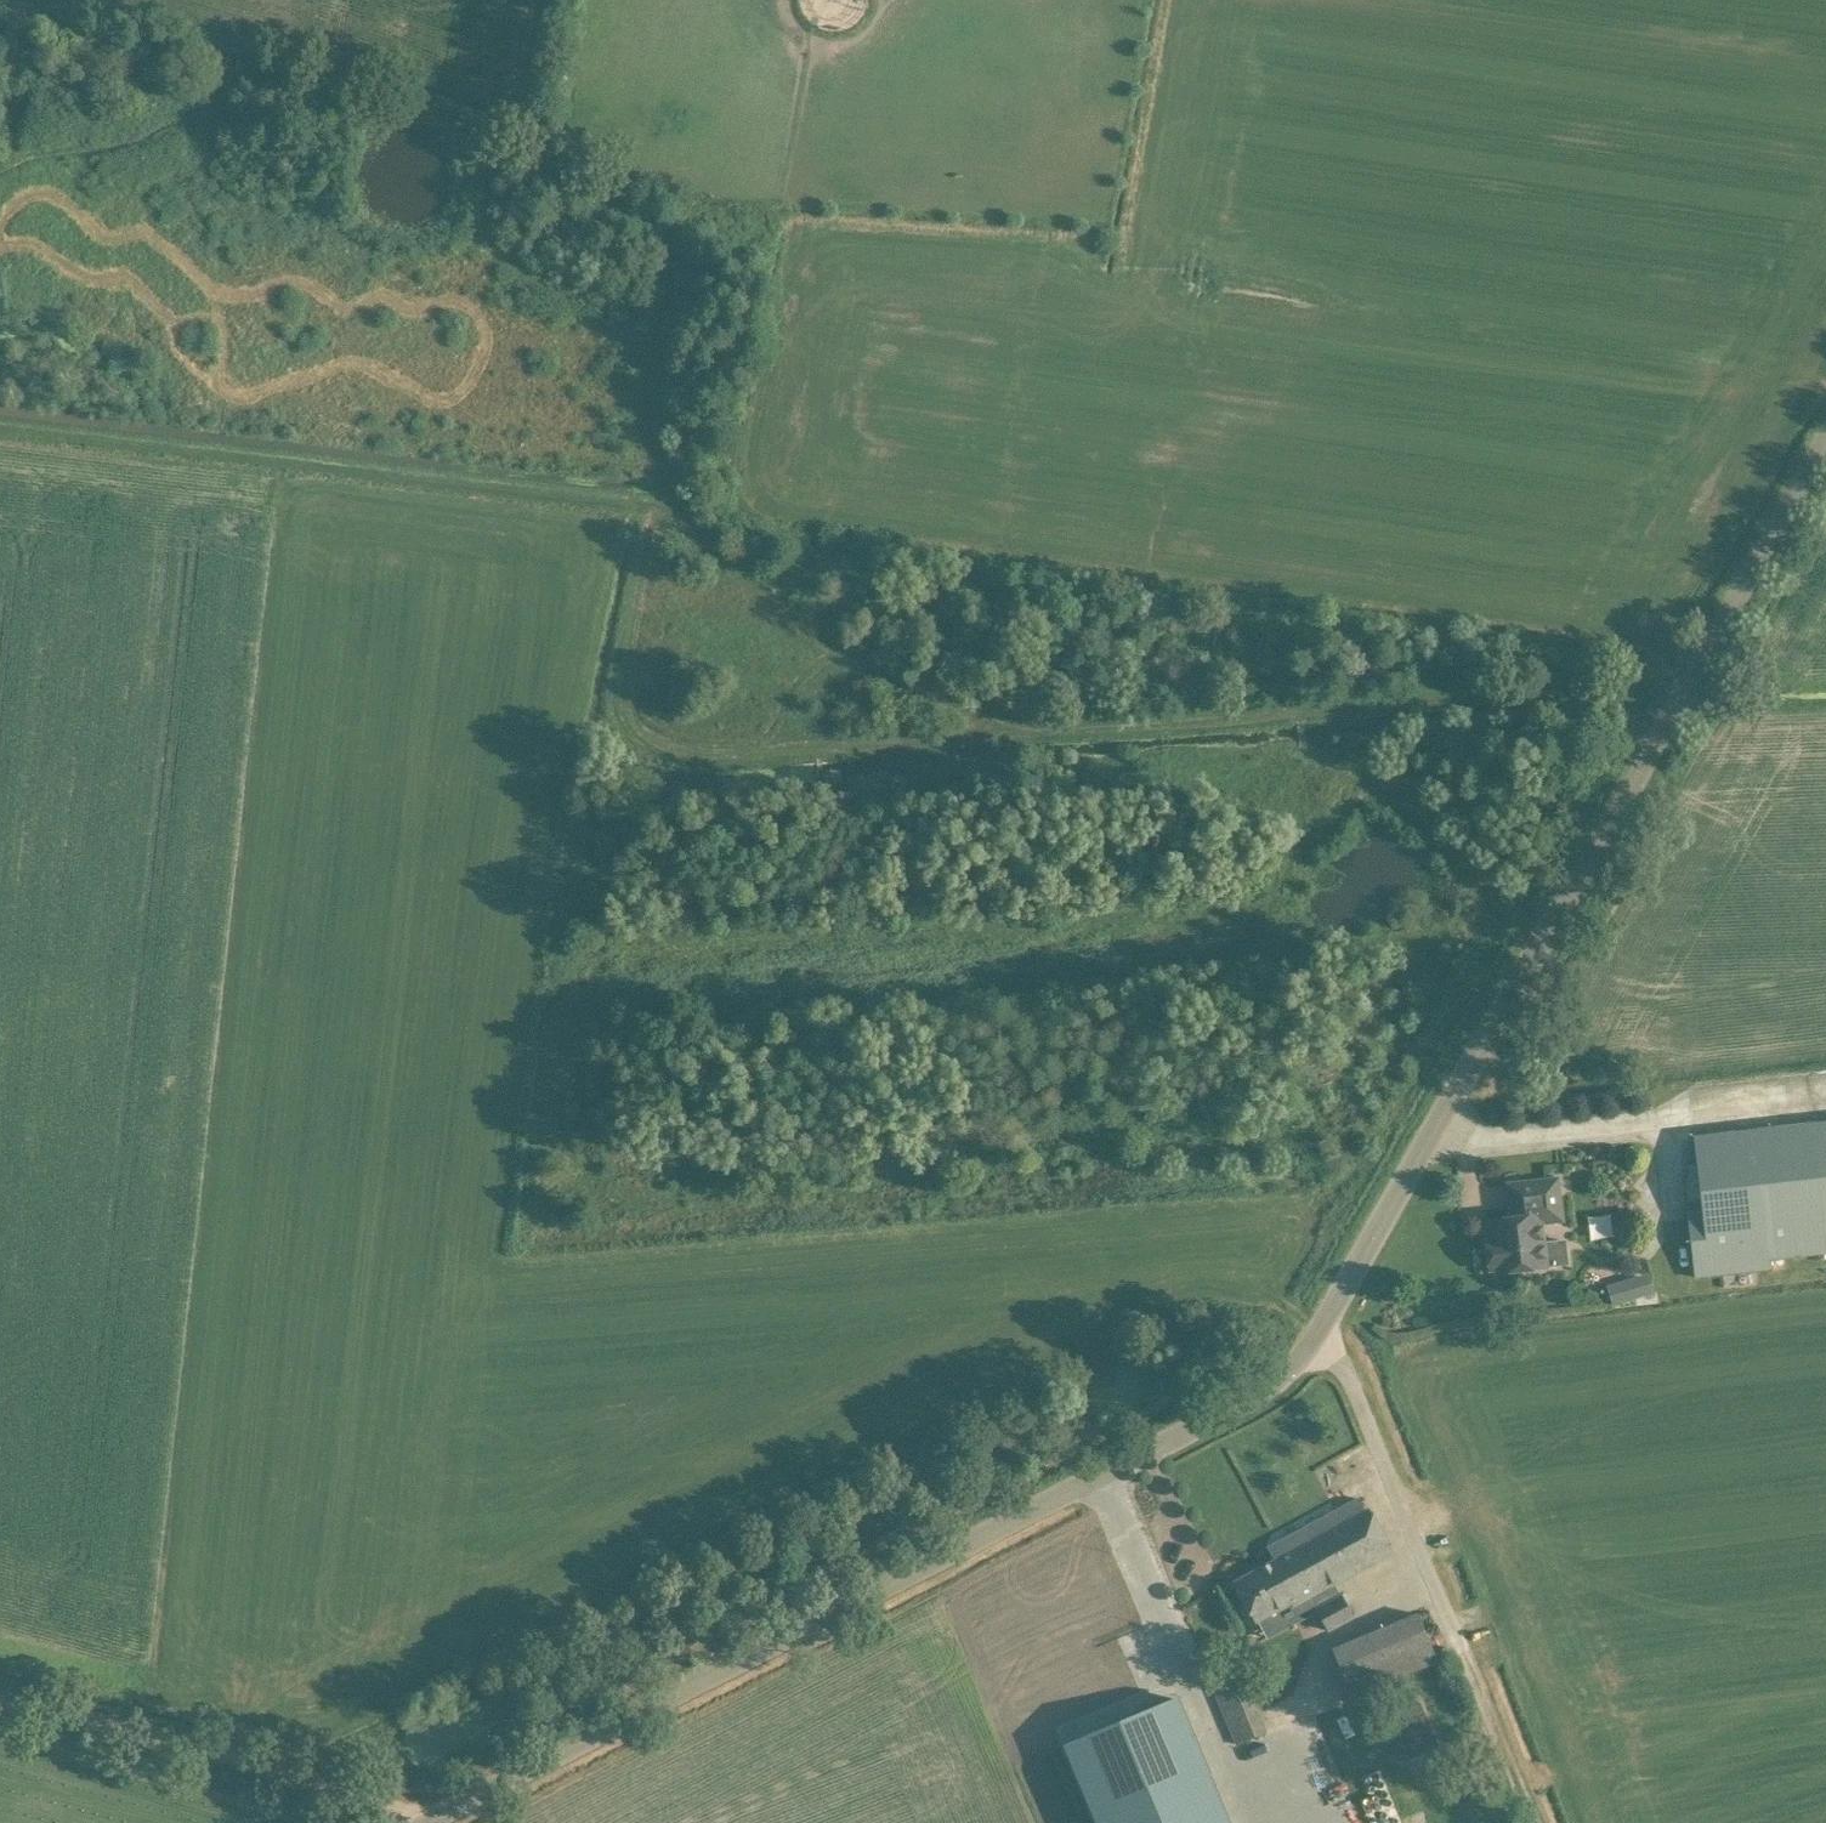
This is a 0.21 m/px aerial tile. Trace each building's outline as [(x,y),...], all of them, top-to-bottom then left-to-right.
[(1686,1206),(1694,1278),(1723,1274),(1770,1269),(1769,1259),(1825,1253),(1825,1123),(1814,1124),(1694,1138),(1701,1204),(1686,1206)] [(1546,1268),(1569,1266),(1566,1239),(1543,1242),(1540,1223),(1562,1221),(1557,1179),(1508,1185),(1510,1207),(1512,1207),(1513,1218),(1491,1221),(1494,1242),(1486,1243),(1489,1270),(1497,1269),(1497,1274),(1546,1268)] [(1608,1280),(1630,1299),(1643,1284),(1640,1282),(1647,1275),(1635,1265),(1629,1272),(1621,1265),(1608,1280)] [(1335,1582),(1392,1551),(1369,1510),(1366,1511),(1359,1498),(1268,1548),(1275,1561),(1235,1583),(1256,1622),(1292,1602),(1293,1605),(1313,1594),(1320,1608),(1318,1609),(1329,1630),(1354,1616),(1335,1582)] [(1329,1645),(1352,1698),(1441,1659),(1418,1605),(1329,1645)] [(1242,1669),(1209,1682),(1237,1745),(1268,1732),(1242,1669)] [(1064,1746),(1097,1822),(1228,1822),(1176,1698),(1064,1746)]
